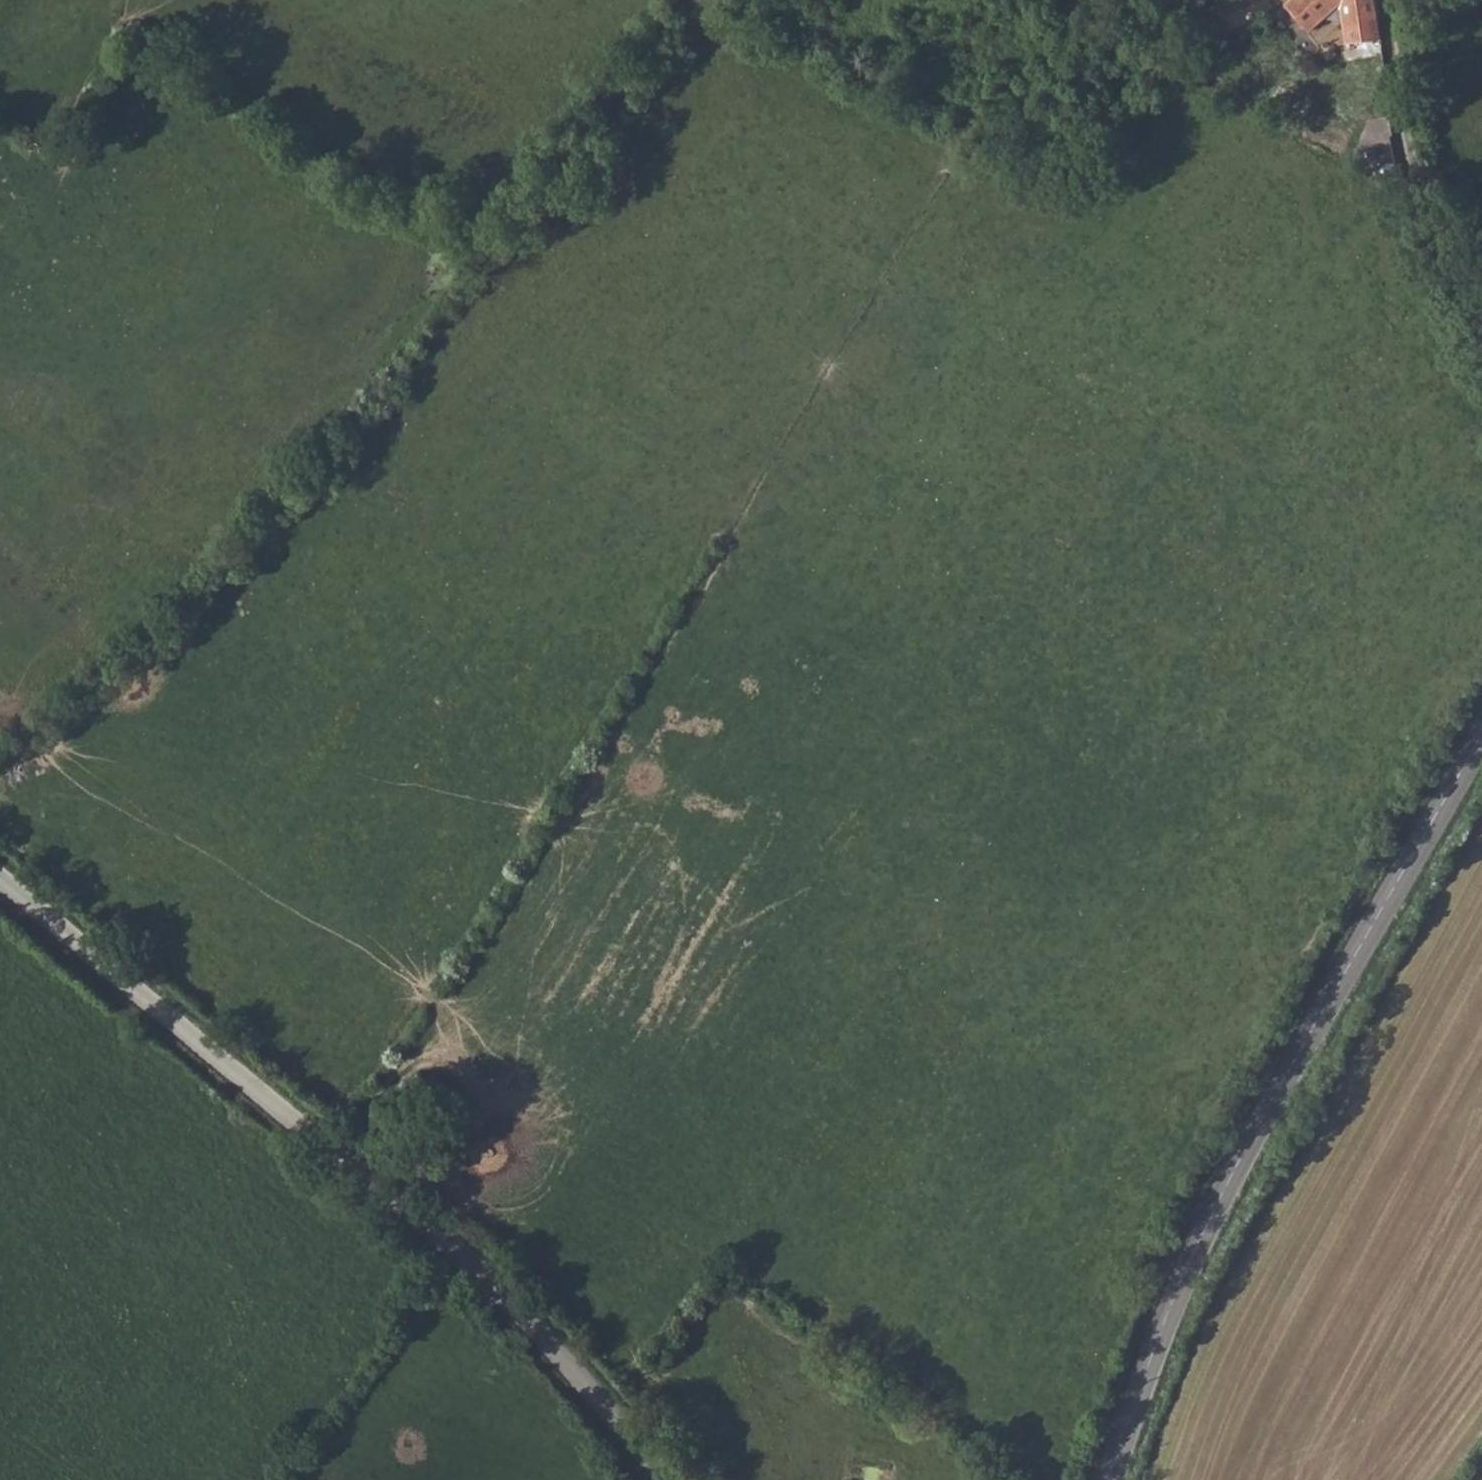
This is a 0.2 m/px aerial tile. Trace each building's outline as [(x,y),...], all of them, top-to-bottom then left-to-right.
[(1283,9),(1307,35),(1348,0),(1294,0),(1283,9)] [(1362,11),(1377,1),(1376,0),(1355,0),(1362,11)]
